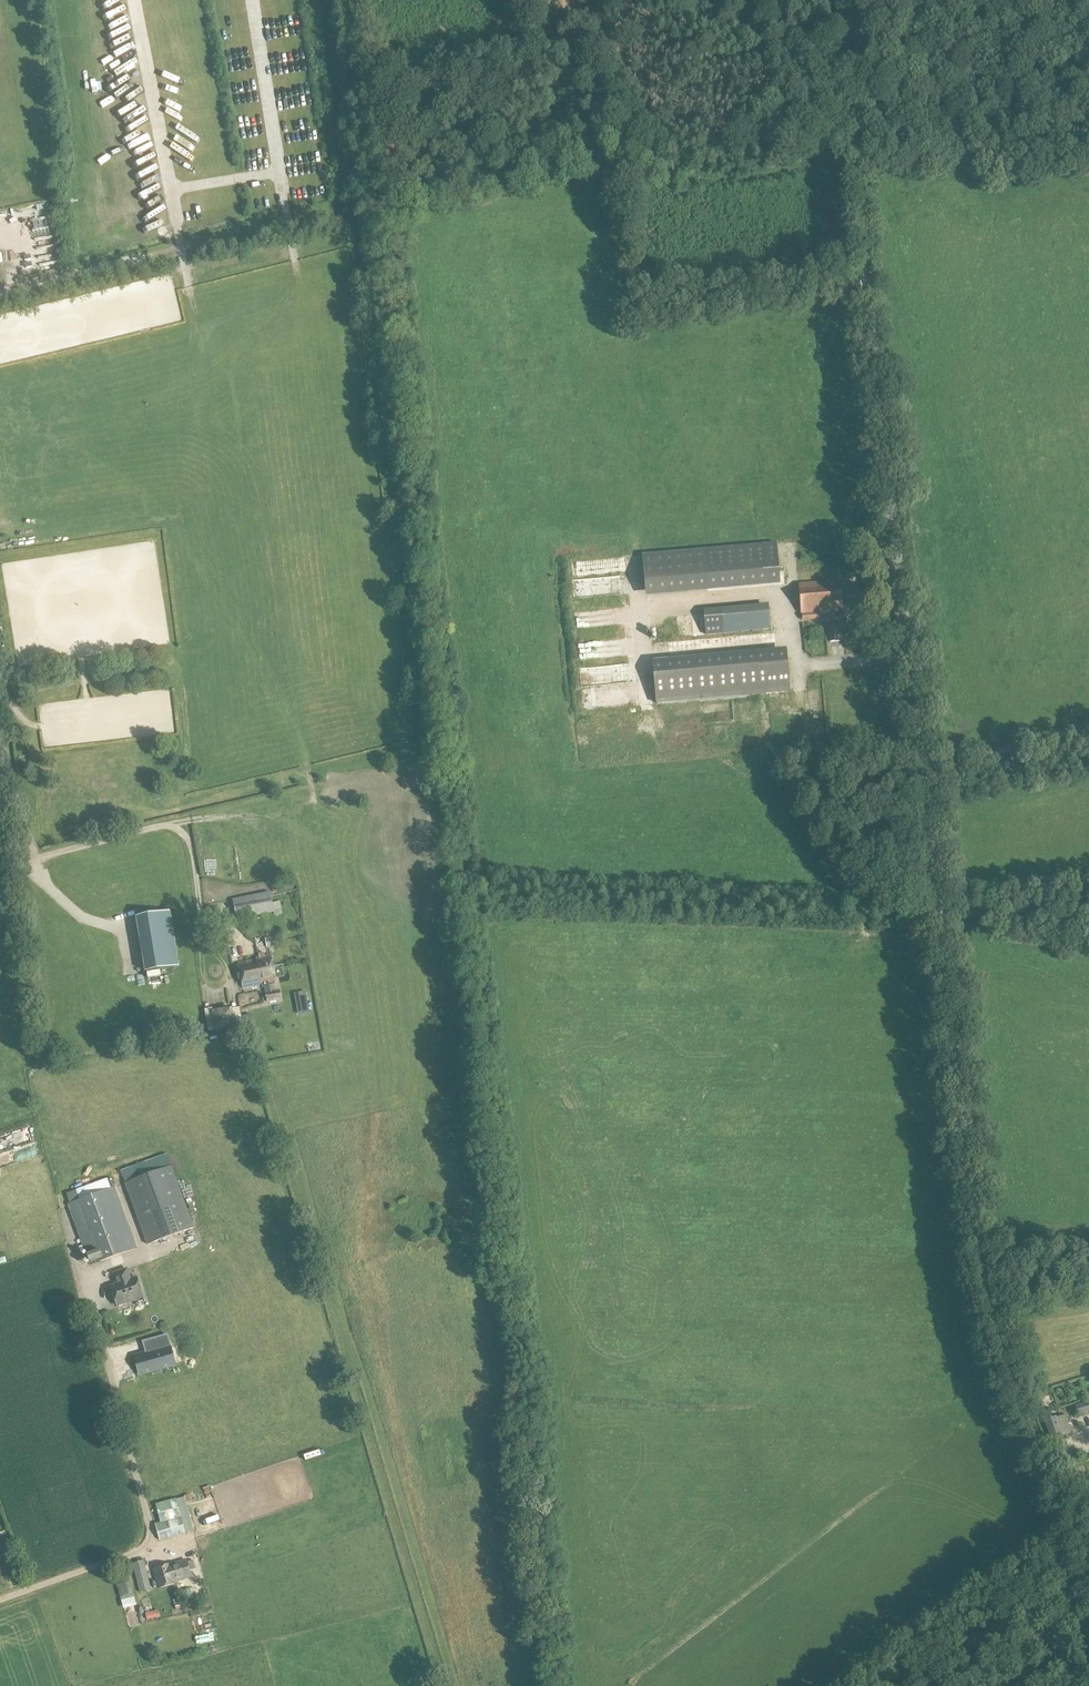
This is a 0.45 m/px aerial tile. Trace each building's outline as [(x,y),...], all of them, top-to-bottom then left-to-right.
[(779,577),(776,543),(643,555),(646,589),(779,577)] [(621,564),(610,564),(611,578),(622,577),(621,564)] [(748,582),(749,594),(782,592),(782,580),(748,582)] [(802,614),(819,612),(843,610),(841,582),(799,585),(802,614)] [(715,592),(725,595),(727,587),(718,584),(715,592)] [(649,604),(666,603),(665,591),(649,591),(649,604)] [(705,613),(707,635),(770,629),(768,608),(705,613)] [(839,626),(829,626),(830,642),(840,641),(839,626)] [(735,663),(654,671),(657,704),(790,692),(787,659),(765,661),(765,653),(734,656),(735,663)] [(591,690),(592,679),(583,678),(583,689),(591,690)] [(270,892),(233,899),(237,920),(274,913),(270,892)] [(170,912),(137,918),(146,972),(179,967),(170,912)] [(276,936),(265,938),(266,948),(278,946),(276,936)] [(255,960),(260,985),(263,984),(264,988),(266,988),(267,992),(265,992),(267,1002),(281,1000),(279,990),(272,991),(271,985),(270,983),(276,981),(271,955),(264,957),(264,953),(259,954),(260,957),(255,958),(255,960)] [(255,960),(238,963),(243,988),(260,985),(255,960)] [(188,1003),(193,1002),(189,983),(184,984),(188,1003)] [(306,991),(300,993),(304,1014),(310,1013),(306,991)] [(234,1009),(213,1013),(217,1031),(217,1033),(236,1030),(238,1029),(234,1009)] [(251,1015),(245,1017),(247,1030),(253,1029),(251,1015)] [(1,1151),(30,1144),(28,1136),(0,1143),(0,1148),(1,1151)] [(168,1155),(122,1172),(126,1183),(125,1184),(147,1244),(193,1227),(171,1167),(172,1166),(168,1155)] [(111,1178),(67,1193),(71,1204),(69,1205),(91,1265),(137,1248),(115,1187),(111,1178)] [(117,1284),(111,1286),(117,1305),(143,1297),(136,1278),(130,1280),(127,1269),(114,1273),(117,1284)] [(137,1355),(134,1356),(137,1366),(140,1365),(143,1374),(152,1372),(153,1375),(162,1372),(161,1369),(173,1366),(170,1357),(173,1356),(167,1335),(147,1341),(150,1351),(146,1353),(137,1355)] [(1076,1406),(1078,1415),(1088,1412),(1088,1405),(1088,1403),(1088,1402),(1076,1406)] [(1055,1418),(1045,1422),(1052,1440),(1062,1437),(1071,1434),(1065,1415),(1055,1418)] [(277,1474),(271,1475),(275,1493),(281,1491),(277,1474)] [(161,1523),(156,1524),(160,1539),(160,1541),(186,1534),(185,1533),(195,1530),(187,1502),(186,1496),(176,1499),(159,1504),(156,1505),(159,1518),(161,1523)] [(144,1560),(132,1564),(139,1592),(152,1589),(144,1560)] [(172,1563),(153,1568),(159,1588),(175,1583),(175,1581),(191,1577),(190,1572),(196,1570),(194,1561),(188,1563),(187,1561),(172,1565),(172,1563)] [(120,1583),(118,1583),(121,1596),(123,1605),(124,1605),(136,1602),(134,1594),(131,1580),(120,1583)] [(191,1588),(183,1590),(186,1604),(189,1603),(190,1608),(193,1607),(191,1602),(194,1601),(191,1588)]
